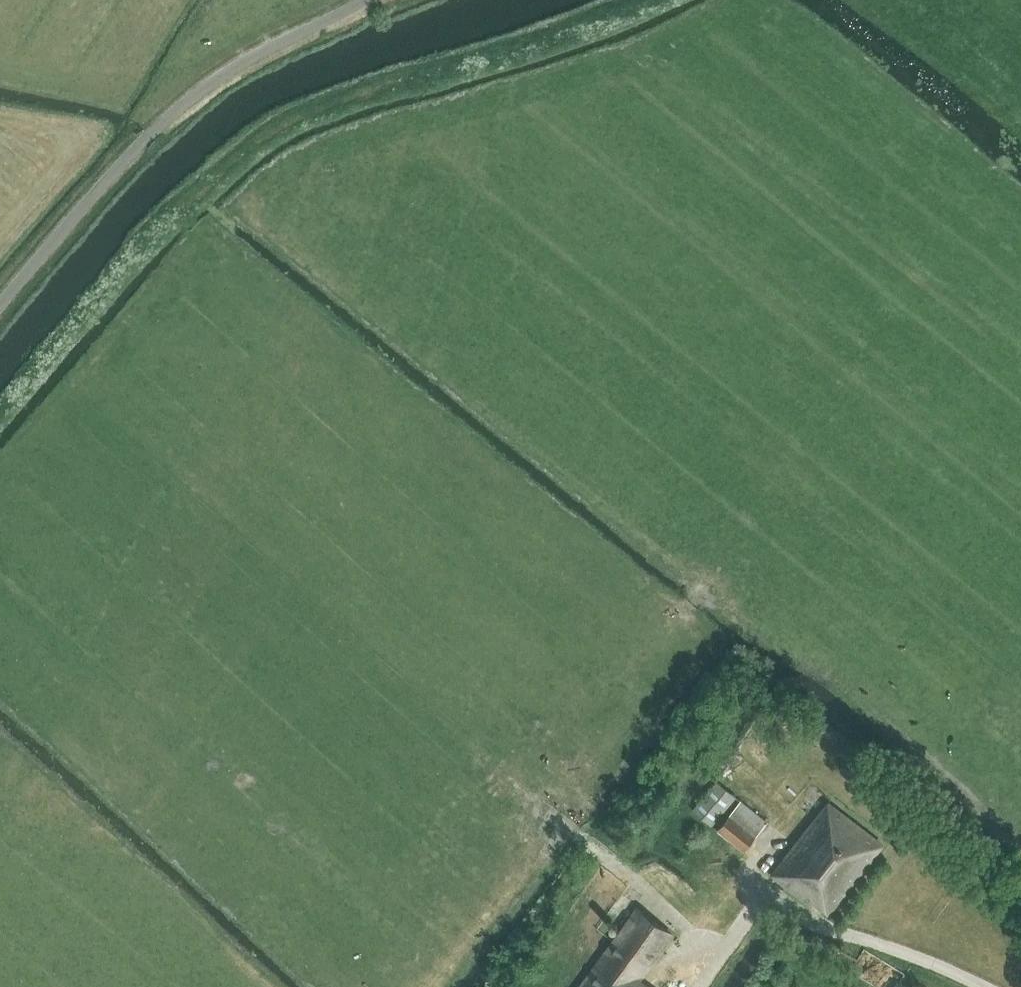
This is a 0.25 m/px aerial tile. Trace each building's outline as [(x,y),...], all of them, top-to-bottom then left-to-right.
[(694,809),(713,825),(735,797),(717,782),(694,809)] [(718,829),(744,851),(767,823),(741,801),(718,829)] [(824,916),(825,917),(882,845),(828,804),(774,877),(813,908),(815,905),(824,913),(824,916)] [(637,978),(643,975),(672,934),(637,910),(583,986),(649,986),(637,978)]
